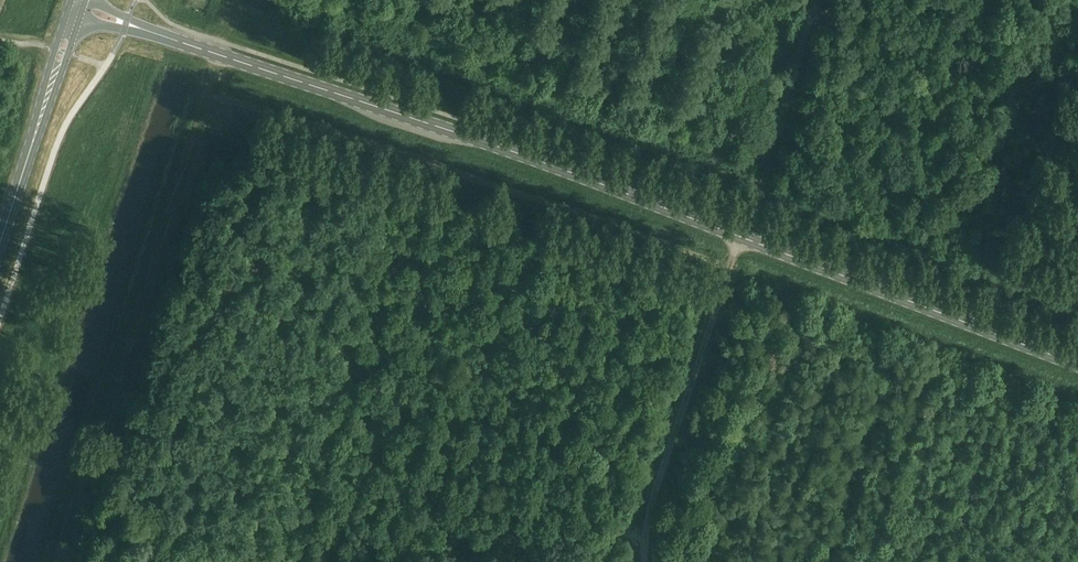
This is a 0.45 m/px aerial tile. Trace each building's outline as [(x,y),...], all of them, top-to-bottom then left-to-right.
[(652,408),(650,401),(643,404),(645,410),(652,408)]
